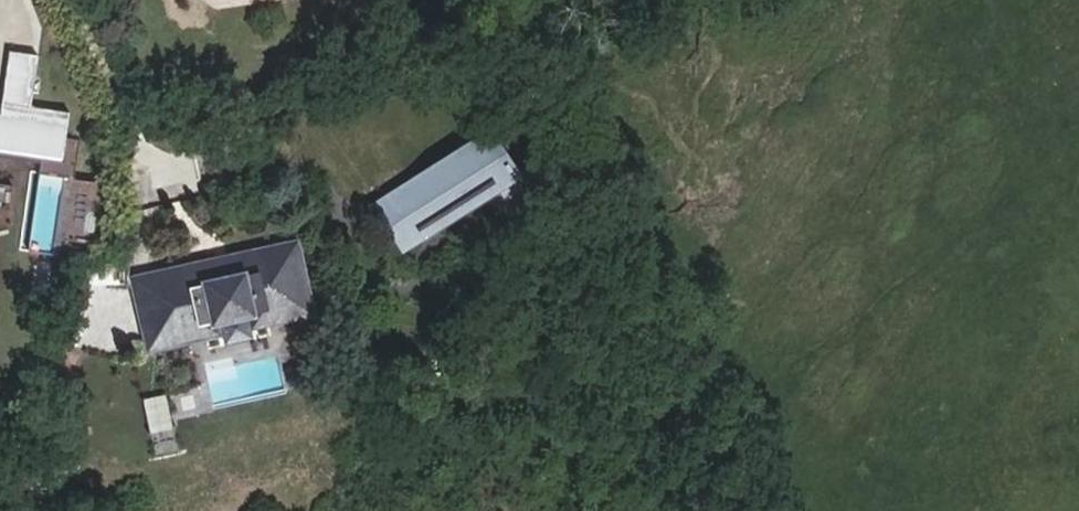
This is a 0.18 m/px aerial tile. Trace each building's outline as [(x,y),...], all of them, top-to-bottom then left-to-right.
[(6,54),(0,94),(0,162),(72,171),(76,143),(62,142),(65,115),(27,110),(34,59),(6,54)] [(482,145),(376,213),(399,249),(506,181),(482,145)] [(10,214),(14,191),(0,189),(0,213),(10,214)] [(139,288),(152,344),(204,332),(201,321),(247,311),(250,322),(299,312),(287,260),(286,255),(268,259),(139,288)] [(136,349),(152,344),(139,288),(123,291),(136,349)]
